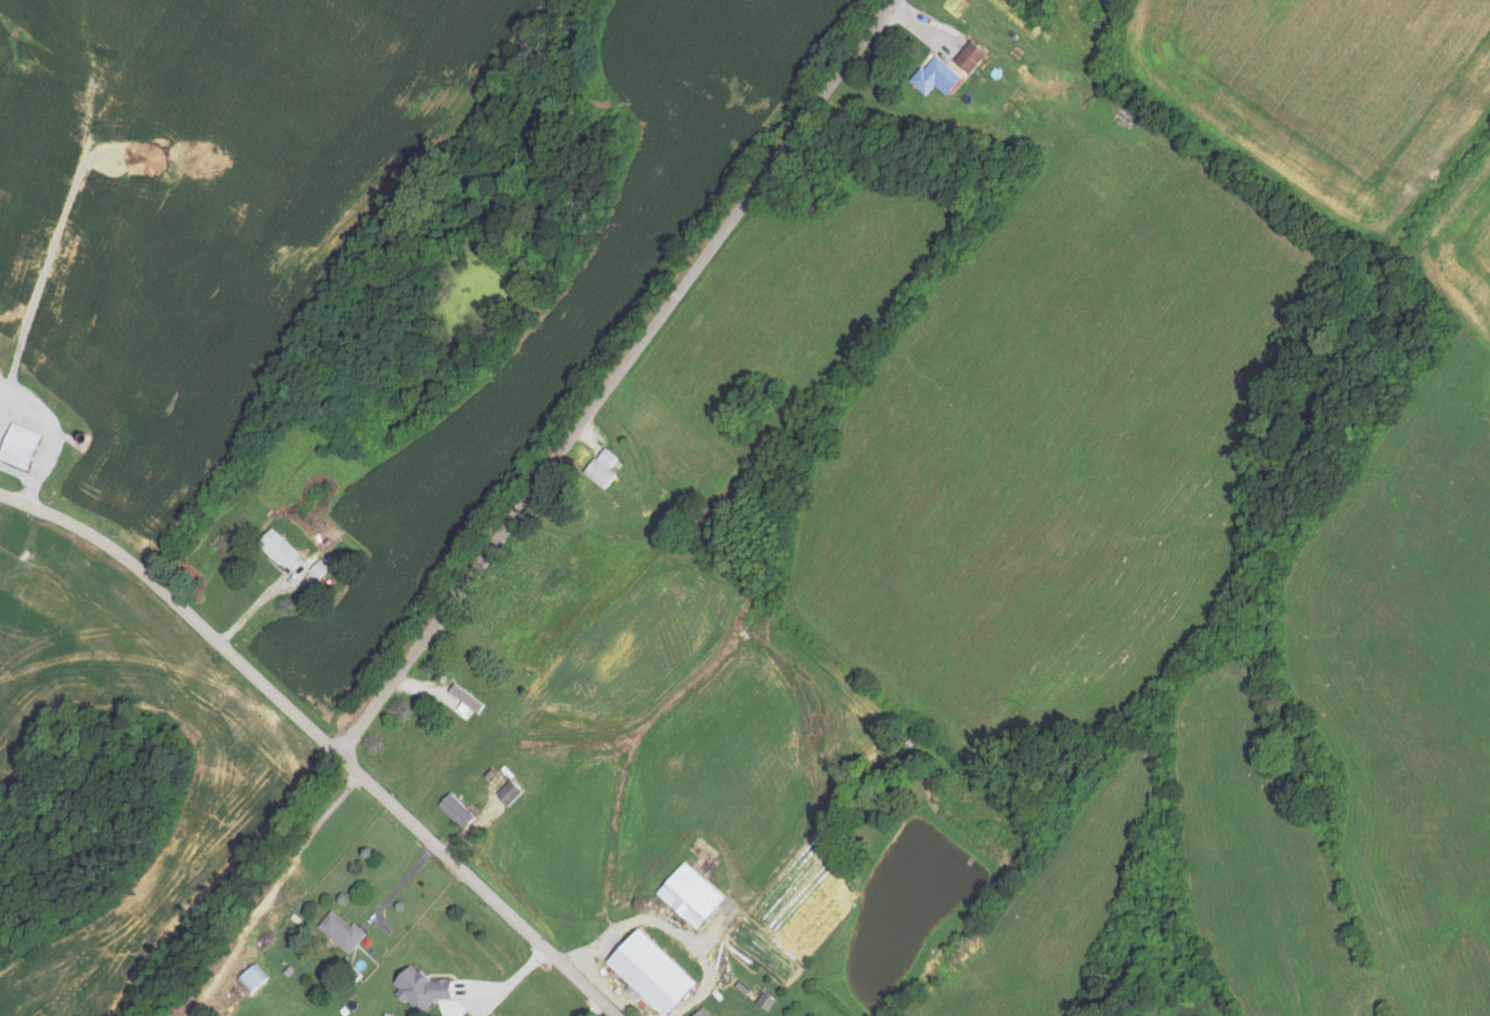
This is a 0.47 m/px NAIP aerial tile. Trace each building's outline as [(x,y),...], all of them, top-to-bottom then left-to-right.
[(957,62),(972,76),(991,57),(976,42),(957,62)] [(914,83),(930,97),(939,87),(951,97),(966,80),(939,56),(914,83)] [(46,435),(16,423),(2,459),(32,471),(46,435)] [(590,478),(612,490),(621,474),(615,471),(623,456),(606,447),(590,478)] [(262,543),(295,575),(309,560),(277,528),(262,543)] [(453,692),(482,715),(488,707),(459,684),(453,692)] [(513,807),(527,792),(514,780),(501,795),(513,807)] [(442,805),(467,831),(479,819),(455,793),(442,805)] [(700,930),(729,899),(690,862),(661,894),(700,930)] [(371,933),(358,923),(356,926),(335,911),(321,930),(355,955),(371,933)] [(700,983),(643,929),(612,963),(668,1015),(670,1015),(700,983)] [(416,964),(398,984),(404,990),(399,995),(408,1004),(411,1001),(427,1015),(429,1015),(457,987),(445,976),(437,984),(416,964)] [(442,1014),(445,1015),(466,1015),(469,1011),(460,1005),(463,1001),(457,997),(451,1005),(449,1003),(442,1014)] [(707,1007),(699,1015),(717,1015),(707,1007)]
